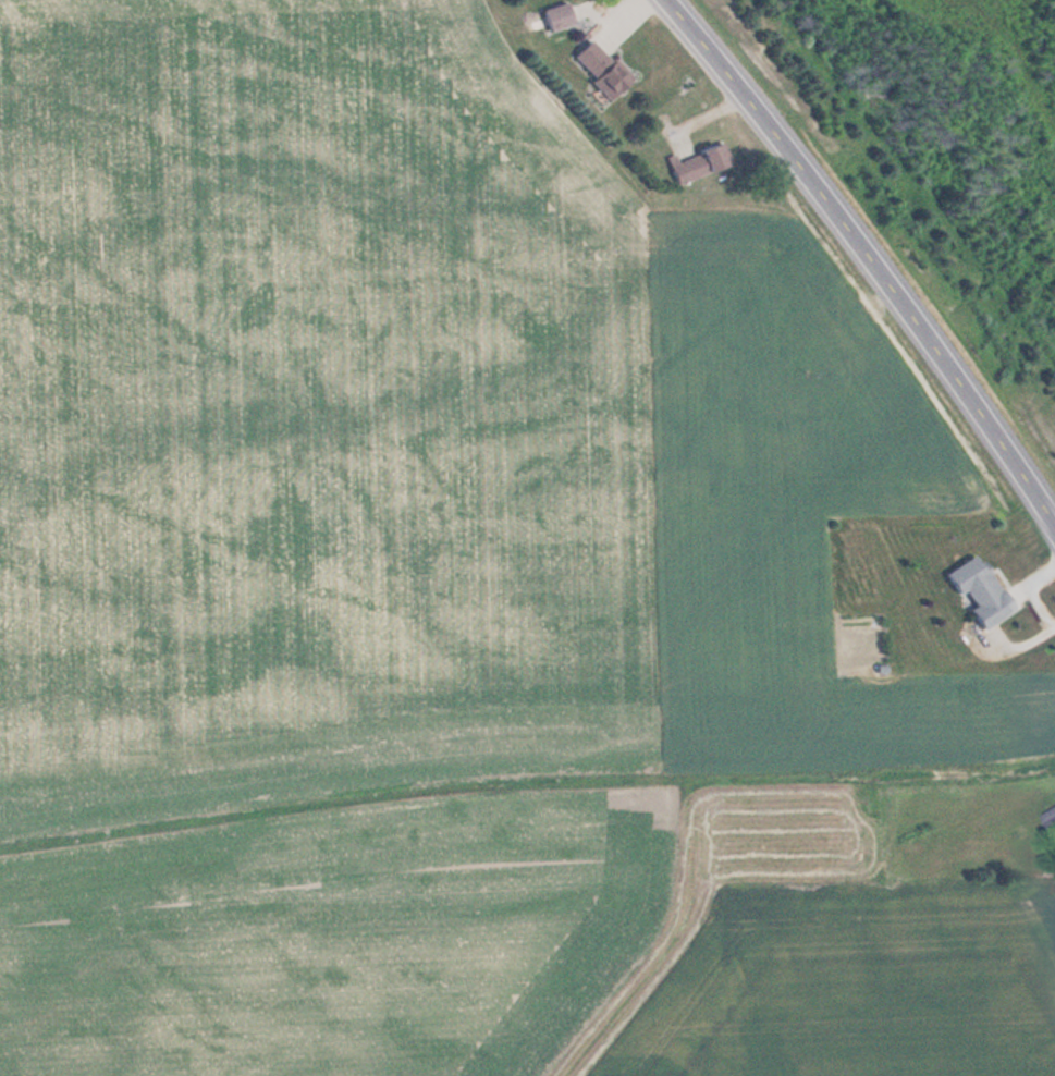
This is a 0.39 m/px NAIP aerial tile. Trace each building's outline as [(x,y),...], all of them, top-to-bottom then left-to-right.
[(545,11),(553,31),(577,22),(569,1),(545,11)] [(617,99),(636,78),(593,37),(573,58),(617,99)] [(672,161),(678,183),(734,166),(728,144),(672,161)] [(1017,611),(983,553),(950,573),(984,631),(1017,611)]
